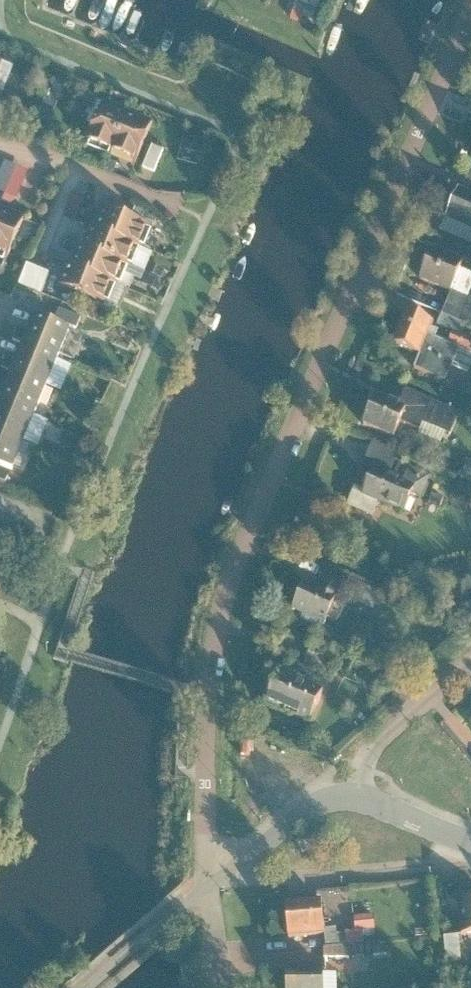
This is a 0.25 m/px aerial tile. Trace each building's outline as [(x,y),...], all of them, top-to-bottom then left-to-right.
[(312,13),(319,0),(292,0),(291,2),(312,13)] [(110,155),(127,116),(103,107),(85,144),(110,155)] [(135,165),(151,125),(127,116),(110,155),(135,165)] [(203,160),(205,135),(182,134),(180,158),(203,160)] [(150,144),(144,168),(159,171),(165,148),(150,144)] [(19,196),(29,169),(4,160),(0,172),(0,189),(19,196)] [(444,217),(470,229),(470,194),(457,188),(444,217)] [(71,193),(66,214),(77,217),(82,195),(71,193)] [(23,216),(0,207),(0,208),(0,255),(7,258),(23,216)] [(140,246),(149,224),(101,207),(94,227),(137,244),(140,246)] [(88,225),(81,244),(127,261),(130,262),(137,244),(94,227),(88,225)] [(77,242),(69,263),(114,280),(118,283),(127,261),(81,244),(77,242)] [(418,278),(464,297),(470,282),(470,274),(457,268),(460,262),(430,249),(418,278)] [(65,261),(57,283),(105,302),(114,280),(69,263),(65,261)] [(18,284),(41,293),(49,271),(25,263),(18,284)] [(439,313),(465,324),(470,310),(470,304),(447,294),(439,313)] [(442,380),(455,348),(425,335),(430,323),(402,311),(388,343),(417,354),(411,368),(442,380)] [(439,313),(435,324),(451,330),(446,340),(470,351),(470,339),(460,335),(465,324),(439,313)] [(20,344),(57,357),(69,328),(31,315),(20,344)] [(57,357),(20,344),(8,372),(45,386),(57,357)] [(34,412),(45,386),(8,372),(0,391),(0,399),(34,412)] [(395,405),(372,396),(360,423),(391,435),(397,423),(418,431),(421,423),(449,435),(458,414),(402,391),(395,405)] [(0,399),(0,432),(23,441),(34,412),(0,399)] [(23,441),(0,432),(0,464),(12,468),(23,441)] [(396,454),(371,444),(362,465),(387,476),(396,454)] [(468,459),(461,475),(470,479),(470,460),(468,459)] [(391,478),(369,469),(360,490),(353,487),(345,505),(369,514),(375,501),(402,512),(409,493),(422,497),(431,477),(398,463),(391,478)] [(10,472),(0,468),(0,490),(2,491),(10,472)] [(301,583),(290,609),(322,622),(324,618),(336,623),(342,607),(331,602),(337,586),(322,579),(317,590),(301,583)] [(320,690),(275,671),(262,704),(307,723),(320,690)] [(456,902),(459,934),(470,933),(470,900),(456,902)] [(324,933),(322,902),(281,905),(283,936),(324,933)] [(327,971),(382,967),(380,942),(365,943),(364,930),(376,929),(374,914),(355,915),(356,927),(324,930),(327,971)] [(456,937),(443,938),(445,958),(458,957),(456,937)] [(320,970),(282,971),(282,987),(320,987),(320,970)]
